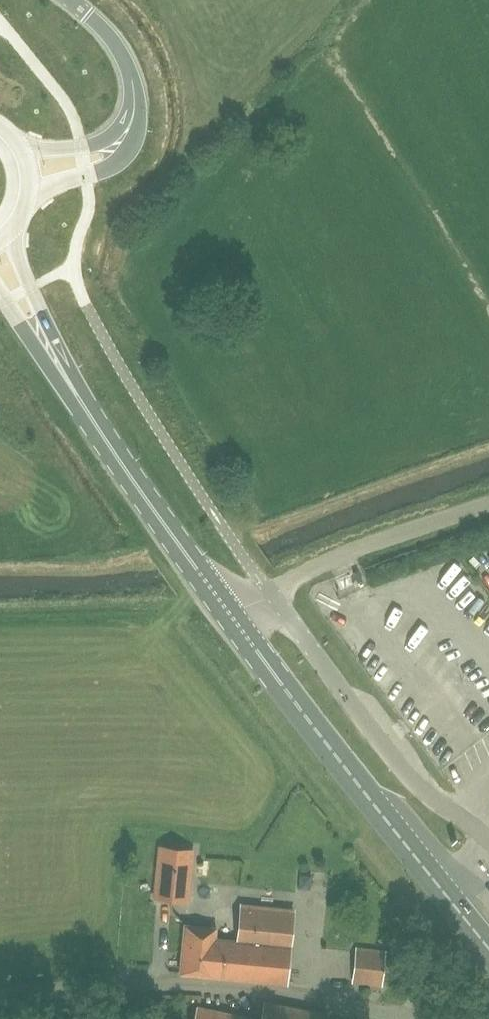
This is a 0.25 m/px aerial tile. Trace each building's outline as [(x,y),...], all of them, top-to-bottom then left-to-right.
[(156,896),(187,900),(193,851),(161,848),(156,896)] [(286,983),(293,911),(241,906),(238,941),(215,939),(216,927),(185,925),(181,973),(286,983)] [(381,985),(385,952),(357,949),(354,982),(381,985)] [(327,1015),(265,1002),(262,1018),(326,1018),(327,1015)] [(198,1008),(195,1018),(248,1018),(198,1008)]
